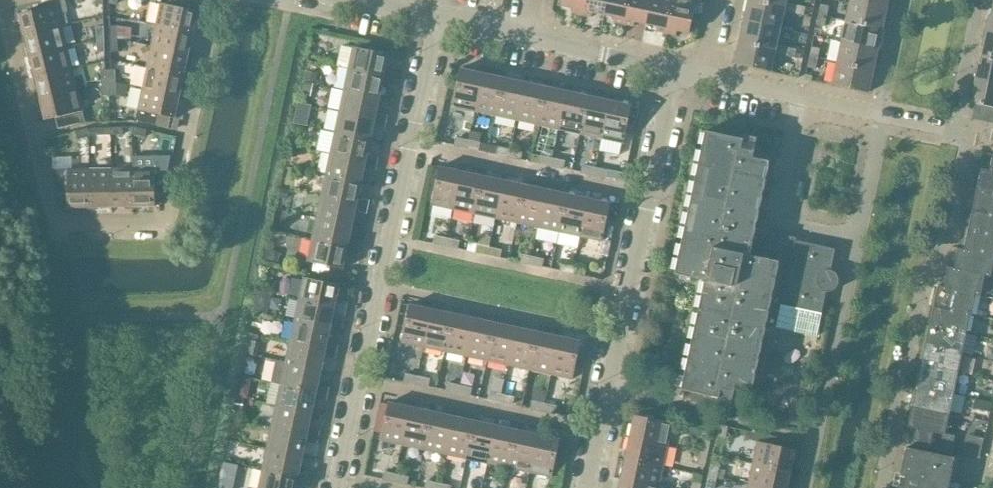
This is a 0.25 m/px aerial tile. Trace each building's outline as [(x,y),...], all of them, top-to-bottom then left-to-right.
[(19,14),(24,36),(62,26),(68,25),(66,14),(67,11),(65,0),(52,0),(41,3),(42,9),(19,14)] [(169,5),(160,3),(156,25),(193,33),(198,11),(185,9),(186,3),(173,0),(170,0),(169,5)] [(585,0),(562,0),(561,6),(573,8),(572,13),(582,15),(585,0)] [(607,0),(585,0),(582,15),(592,17),(593,13),(604,15),(607,0)] [(629,0),(607,0),(604,15),(615,18),(614,22),(624,24),(629,0)] [(624,24),(634,27),(635,22),(646,24),(651,0),(629,0),(624,24)] [(646,24),(657,27),(656,31),(666,33),(673,0),(651,0),(646,24)] [(694,13),(696,3),(701,3),(702,0),(673,0),(666,33),(676,36),(677,31),(689,34),(689,32),(694,13)] [(750,0),(749,0),(745,21),(780,29),(783,12),(784,7),(750,0)] [(784,7),(783,12),(793,14),(795,5),(785,3),(786,0),(750,0),(784,7)] [(854,0),(851,0),(847,21),(882,29),(886,7),(854,0)] [(806,7),(795,5),(793,14),(804,16),(806,7)] [(829,7),(824,5),(821,5),(819,15),(827,17),(829,7)] [(701,14),(694,13),(689,32),(697,34),(701,14)] [(827,17),(819,15),(816,25),(825,27),(827,17)] [(780,29),(745,21),(740,42),(775,50),(774,54),(784,56),(786,47),(776,45),(780,29)] [(882,29),(847,21),(842,42),(877,50),(882,29)] [(193,33),(156,25),(151,46),(189,54),(193,33)] [(62,26),(24,36),(30,57),(67,47),(62,26)] [(986,32),(982,47),(984,48),(983,56),(992,58),(992,33),(986,32)] [(775,50),(740,42),(735,64),(770,72),(774,54),(775,50)] [(877,50),(842,42),(838,63),(873,71),(877,50)] [(348,69),(353,47),(342,45),(338,66),(348,69)] [(189,54),(151,46),(147,67),(184,75),(189,54)] [(67,47),(30,57),(35,78),(72,68),(67,47)] [(385,72),(389,55),(353,47),(348,69),(396,79),(397,73),(390,71),(389,73),(385,72)] [(796,50),(786,47),(784,56),(795,58),(796,50)] [(820,49),(812,47),(810,57),(818,59),(820,49)] [(981,63),(979,63),(976,79),(992,82),(992,58),(983,56),(981,63)] [(818,59),(810,57),(807,68),(816,70),(818,59)] [(873,71),(838,63),(833,86),(868,93),(873,71)] [(309,65),(307,78),(317,80),(320,67),(309,65)] [(184,75),(147,67),(142,89),(180,96),(184,75)] [(72,68),(35,78),(40,99),(77,89),(72,68)] [(379,98),(383,81),(387,82),(388,85),(394,86),(396,79),(348,69),(344,90),(379,98)] [(482,74),(460,69),(452,106),(474,111),(482,74)] [(503,78),(483,74),(482,74),(474,111),(495,116),(503,78)] [(525,83),(503,78),(495,116),(517,120),(525,83)] [(976,79),(972,94),(974,95),(973,103),(975,104),(989,107),(992,108),(992,82),(976,79)] [(311,97),(314,83),(304,81),(301,94),(311,97)] [(546,87),(525,83),(517,120),(538,125),(546,87)] [(567,92),(546,87),(538,125),(559,129),(567,92)] [(77,89),(40,99),(45,120),(57,117),(60,129),(85,122),(77,89)] [(175,118),(180,96),(142,89),(138,110),(136,110),(133,121),(154,125),(157,114),(175,118)] [(379,98),(344,90),(339,111),(387,122),(388,115),(381,113),(380,115),(376,114),(379,98)] [(588,96),(567,92),(559,129),(580,134),(588,96)] [(609,101),(588,96),(580,134),(601,138),(609,101)] [(308,123),(311,103),(299,101),(296,121),(308,123)] [(631,106),(609,101),(601,138),(623,143),(631,106)] [(987,114),(989,107),(975,104),(973,111),(987,114)] [(387,122),(339,111),(335,132),(370,140),(374,124),(378,124),(379,127),(385,128),(387,122)] [(986,122),(987,114),(973,111),(972,119),(986,122)] [(146,130),(134,127),(132,134),(145,137),(146,130)] [(89,147),(89,135),(87,128),(75,131),(77,138),(79,147),(89,147)] [(742,139),(705,131),(675,274),(705,280),(681,390),(712,397),(718,398),(717,402),(731,405),(736,385),(752,389),(766,325),(816,336),(826,292),(829,292),(830,292),(832,291),(834,290),(836,289),(836,288),(837,287),(838,285),(838,284),(839,283),(839,282),(839,280),(838,279),(838,277),(837,275),(836,274),(834,272),(833,272),(832,271),(831,270),(835,249),(795,240),(793,249),(776,245),(777,242),(762,239),(761,242),(753,240),(770,161),(753,158),(757,138),(743,135),(742,139)] [(370,140),(335,132),(330,154),(378,164),(379,157),(372,156),(371,157),(367,156),(370,140)] [(456,138),(455,146),(467,148),(469,141),(456,138)] [(479,143),(469,141),(467,148),(478,151),(479,143)] [(499,147),(497,155),(509,157),(511,150),(499,147)] [(521,152),(511,150),(509,157),(520,160),(521,152)] [(378,164),(330,154),(326,175),(361,183),(365,166),(369,167),(369,169),(376,170),(378,164)] [(981,169),(977,190),(992,194),(992,155),(989,171),(981,169)] [(541,156),(539,164),(551,167),(553,159),(541,156)] [(564,161),(553,159),(551,167),(562,169),(564,161)] [(583,165),(582,173),(593,176),(595,168),(583,165)] [(461,172),(439,167),(431,205),(453,209),(461,172)] [(155,168),(133,169),(133,207),(155,206),(155,168)] [(606,170),(595,168),(593,176),(605,178),(606,170)] [(89,169),(67,170),(57,170),(57,191),(68,191),(68,208),(90,207),(89,169)] [(111,169),(90,169),(89,169),(90,207),(112,207),(111,169)] [(133,169),(111,169),(112,207),(133,207),(133,169)] [(482,176),(462,172),(461,172),(453,209),(474,214),(482,176)] [(361,183),(326,175),(321,197),(368,207),(370,200),(363,199),(361,201),(358,200),(361,183)] [(504,181),(483,176),(482,176),(474,214),(495,218),(504,181)] [(525,185),(504,181),(495,218),(517,223),(525,185)] [(546,190),(525,185),(517,223),(538,227),(546,190)] [(567,194),(546,190),(538,227),(559,232),(567,194)] [(975,196),(973,196),(970,210),(992,215),(992,194),(977,190),(975,196)] [(588,199),(567,194),(559,232),(580,236),(588,199)] [(368,207),(321,197),(316,218),(352,226),(356,209),(359,210),(360,212),(367,214),(368,207)] [(610,204),(588,199),(580,236),(602,241),(610,204)] [(970,210),(967,223),(969,224),(968,230),(992,235),(992,215),(970,210)] [(352,226),(316,218),(312,239),(359,249),(361,243),(354,241),(352,243),(348,242),(352,226)] [(967,236),(964,236),(962,249),(961,250),(992,256),(992,235),(968,230),(967,236)] [(435,236),(434,244),(446,246),(447,239),(435,236)] [(359,249),(312,239),(307,262),(343,269),(346,252),(350,252),(351,255),(358,256),(359,249)] [(459,241),(447,239),(446,246),(457,249),(459,241)] [(478,245),(476,253),(488,256),(490,248),(478,245)] [(281,251),(268,248),(266,258),(279,261),(281,251)] [(501,250),(490,248),(488,256),(499,258),(501,250)] [(957,255),(954,254),(951,268),(985,275),(985,276),(991,277),(992,267),(992,256),(961,250),(962,249),(958,248),(957,255)] [(520,254),(518,262),(530,265),(532,257),(520,254)] [(543,259),(532,257),(530,265),(541,267),(543,259)] [(562,263),(561,271),(572,274),(574,266),(562,263)] [(585,268),(574,266),(572,274),(584,276),(585,268)] [(948,267),(947,274),(944,273),(941,286),(941,287),(975,294),(975,295),(981,296),(985,276),(985,275),(951,268),(948,267)] [(339,285),(304,277),(299,300),(346,310),(348,303),(341,302),(339,303),(336,303),(339,285)] [(938,286),(936,292),(934,292),(931,306),(971,314),(975,295),(975,294),(941,287),(941,286),(938,286)] [(346,310),(299,300),(294,321),(330,328),(334,312),(337,313),(338,315),(345,316),(346,310)] [(432,310),(410,305),(402,342),(424,347),(432,310)] [(971,314),(931,306),(928,320),(931,320),(929,326),(966,334),(971,314)] [(453,314),(432,310),(424,347),(445,352),(453,314)] [(474,319),(453,314),(445,352),(466,356),(474,319)] [(495,323),(475,319),(474,319),(466,356),(487,361),(495,323)] [(330,328),(294,321),(290,342),(337,352),(339,345),(332,344),(330,346),(326,345),(330,328)] [(516,328),(495,323),(487,361),(508,365),(516,328)] [(929,326),(928,332),(925,332),(923,346),(962,354),(966,334),(929,326)] [(537,332),(516,328),(508,365),(529,370),(537,332)] [(559,337),(537,332),(529,370),(550,374),(559,337)] [(581,342),(559,337),(550,374),(573,379),(581,342)] [(337,352),(290,342),(285,363),(321,371),(324,354),(328,355),(329,357),(336,359),(337,352)] [(962,354),(923,346),(920,359),(922,360),(921,366),(958,374),(962,354)] [(281,384),(285,363),(275,361),(271,382),(281,384)] [(285,363),(281,384),(328,394),(330,387),(323,386),(321,388),(317,387),(321,371),(285,363)] [(921,366),(919,372),(917,372),(914,386),(954,394),(958,374),(921,366)] [(406,374),(404,382),(416,384),(418,377),(406,374)] [(429,379),(418,377),(416,384),(427,387),(429,379)] [(448,383),(446,391),(459,394),(460,386),(448,383)] [(328,394),(281,384),(276,406),(312,413),(315,396),(319,397),(320,399),(327,401),(328,394)] [(237,385),(235,395),(247,397),(249,388),(237,385)] [(471,388),(460,386),(459,394),(469,396),(471,388)] [(954,394),(914,386),(911,399),(913,400),(912,406),(949,414),(954,394)] [(681,390),(679,402),(709,409),(712,397),(681,390)] [(490,392),(489,400),(501,403),(503,395),(490,392)] [(514,397),(503,395),(501,403),(512,405),(514,397)] [(533,401),(531,409),(543,412),(545,404),(533,401)] [(411,407),(389,403),(381,440),(403,445),(411,407)] [(556,406),(545,404),(543,412),(554,414),(556,406)] [(312,413),(276,406),(271,427),(319,438),(320,431),(314,429),(312,431),(308,430),(312,413)] [(949,414),(912,406),(908,427),(916,429),(912,445),(930,449),(933,433),(945,435),(949,414)] [(432,412),(411,407),(403,445),(424,450),(432,412)] [(787,423),(801,426),(804,412),(790,409),(787,423)] [(453,417),(432,412),(424,450),(445,454),(453,417)] [(672,423),(634,415),(630,437),(667,445),(672,423)] [(474,421),(454,417),(453,417),(445,454),(466,459),(474,421)] [(495,426),(474,421),(466,459),(487,463),(495,426)] [(727,427),(719,425),(717,437),(725,439),(727,427)] [(516,430),(495,426),(487,463),(508,468),(516,430)] [(319,438),(271,427),(267,449),(303,456),(306,440),(310,441),(311,443),(317,444),(319,438)] [(537,435),(517,430),(516,430),(508,468),(529,472),(537,435)] [(968,432),(963,452),(981,457),(986,436),(968,432)] [(953,437),(945,435),(933,433),(930,449),(951,453),(953,437)] [(560,439),(537,435),(529,472),(552,477),(560,439)] [(667,445),(630,437),(625,458),(663,466),(667,445)] [(702,441),(699,452),(707,454),(710,442),(702,441)] [(795,450),(758,442),(753,464),(790,472),(795,450)] [(237,451),(226,448),(224,459),(235,461),(237,451)] [(898,487),(897,487),(949,487),(955,458),(906,448),(898,487)] [(303,456),(267,449),(262,470),(310,480),(311,473),(305,472),(303,473),(299,473),(303,456)] [(707,454),(699,452),(697,464),(705,465),(707,454)] [(663,466),(625,458),(621,480),(658,487),(663,466)] [(753,464),(748,485),(763,487),(787,487),(790,472),(753,464)] [(674,466),(665,465),(661,487),(671,487),(674,466)] [(719,466),(711,465),(708,476),(716,478),(719,466)] [(262,470),(258,487),(296,487),(297,482),(301,483),(302,485),(308,487),(310,480),(262,470)] [(385,472),(383,480),(395,482),(396,474),(385,472)] [(408,477),(396,474),(395,482),(406,485),(408,477)] [(708,476),(706,487),(714,487),(716,478),(708,476)] [(621,480),(619,487),(658,487),(621,480)]
